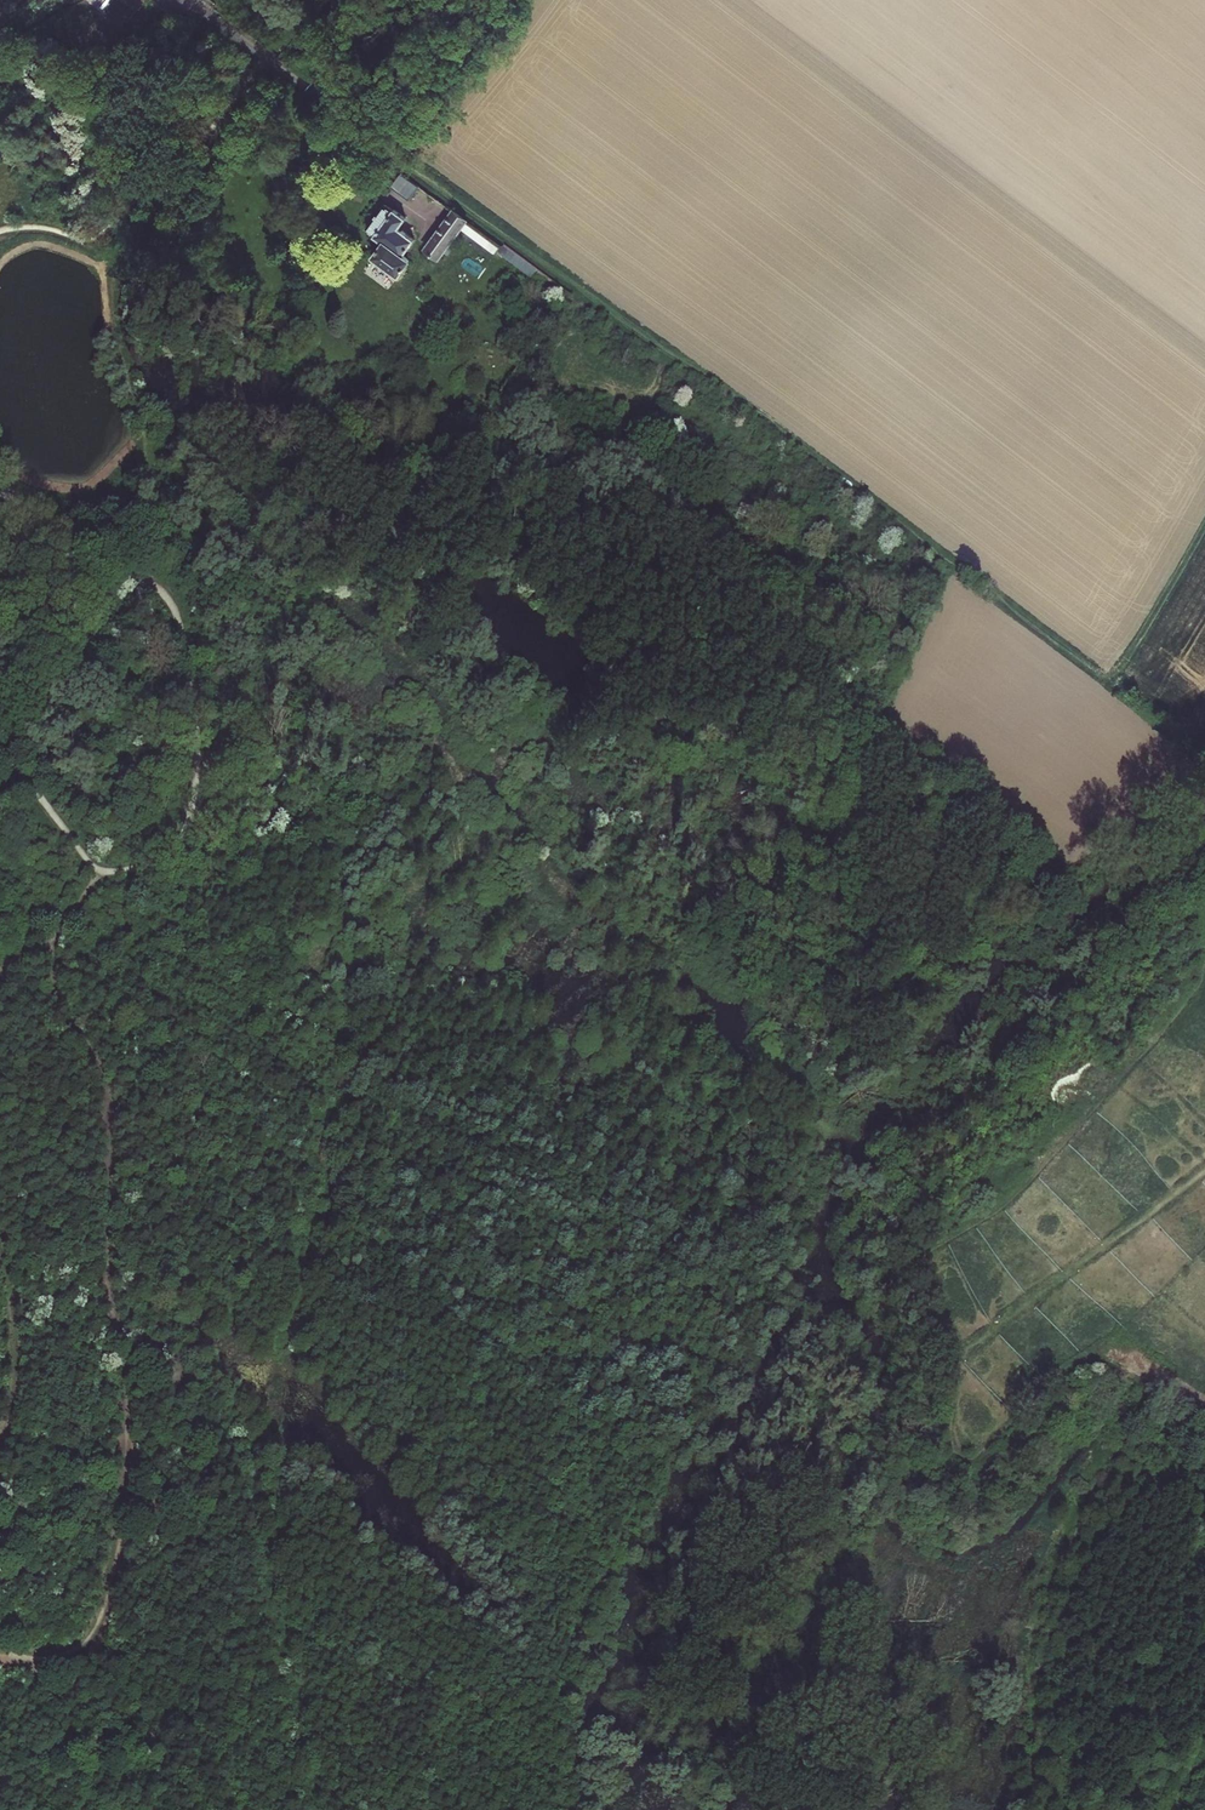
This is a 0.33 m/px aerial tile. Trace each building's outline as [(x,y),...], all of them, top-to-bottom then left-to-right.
[(401,171),(392,184),(410,198),(420,185),(401,171)] [(384,205),(366,229),(374,235),(375,239),(383,244),(374,257),(398,276),(409,261),(402,256),(413,240),(398,228),(406,218),(395,209),(393,211),(384,205)] [(500,244),(452,209),(422,249),(436,259),(458,232),(492,256),(500,244)]
